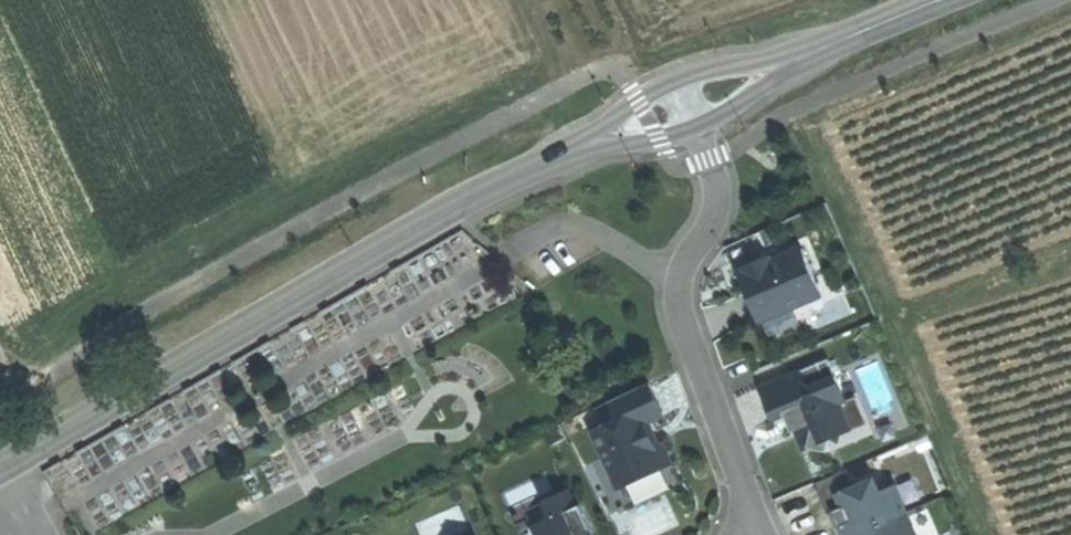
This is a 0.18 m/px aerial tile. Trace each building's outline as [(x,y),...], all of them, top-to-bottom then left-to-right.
[(767,255),(744,265),(753,288),(746,291),(750,300),(759,319),(806,299),(803,293),(819,287),(802,248),(770,262),(767,255)] [(821,293),(819,287),(803,293),(806,299),(821,293)] [(828,357),(760,386),(773,418),(785,413),(789,411),(796,428),(805,448),(809,446),(828,449),(831,437),(832,432),(849,425),(839,403),(846,400),(828,357)] [(618,419),(591,431),(604,458),(618,489),(671,464),(673,463),(663,442),(653,441),(645,423),(663,415),(648,382),(609,400),(618,419)] [(855,396),(846,400),(839,403),(849,425),(832,432),(831,437),(866,422),(855,396)] [(792,430),(796,428),(789,411),(785,413),(788,421),(792,430)] [(679,481),(671,464),(618,489),(604,458),(592,463),(614,511),(657,491),(679,481)] [(814,482),(827,512),(833,510),(836,517),(843,534),(849,534),(906,511),(895,485),(880,491),(874,477),(853,486),(846,468),(814,482)] [(532,526),(537,534),(582,534),(581,534),(588,531),(591,529),(580,504),(576,505),(568,489),(544,500),(552,517),(532,526)] [(526,524),(545,514),(537,500),(519,511),(526,524)] [(906,511),(849,534),(916,534),(906,511)]
